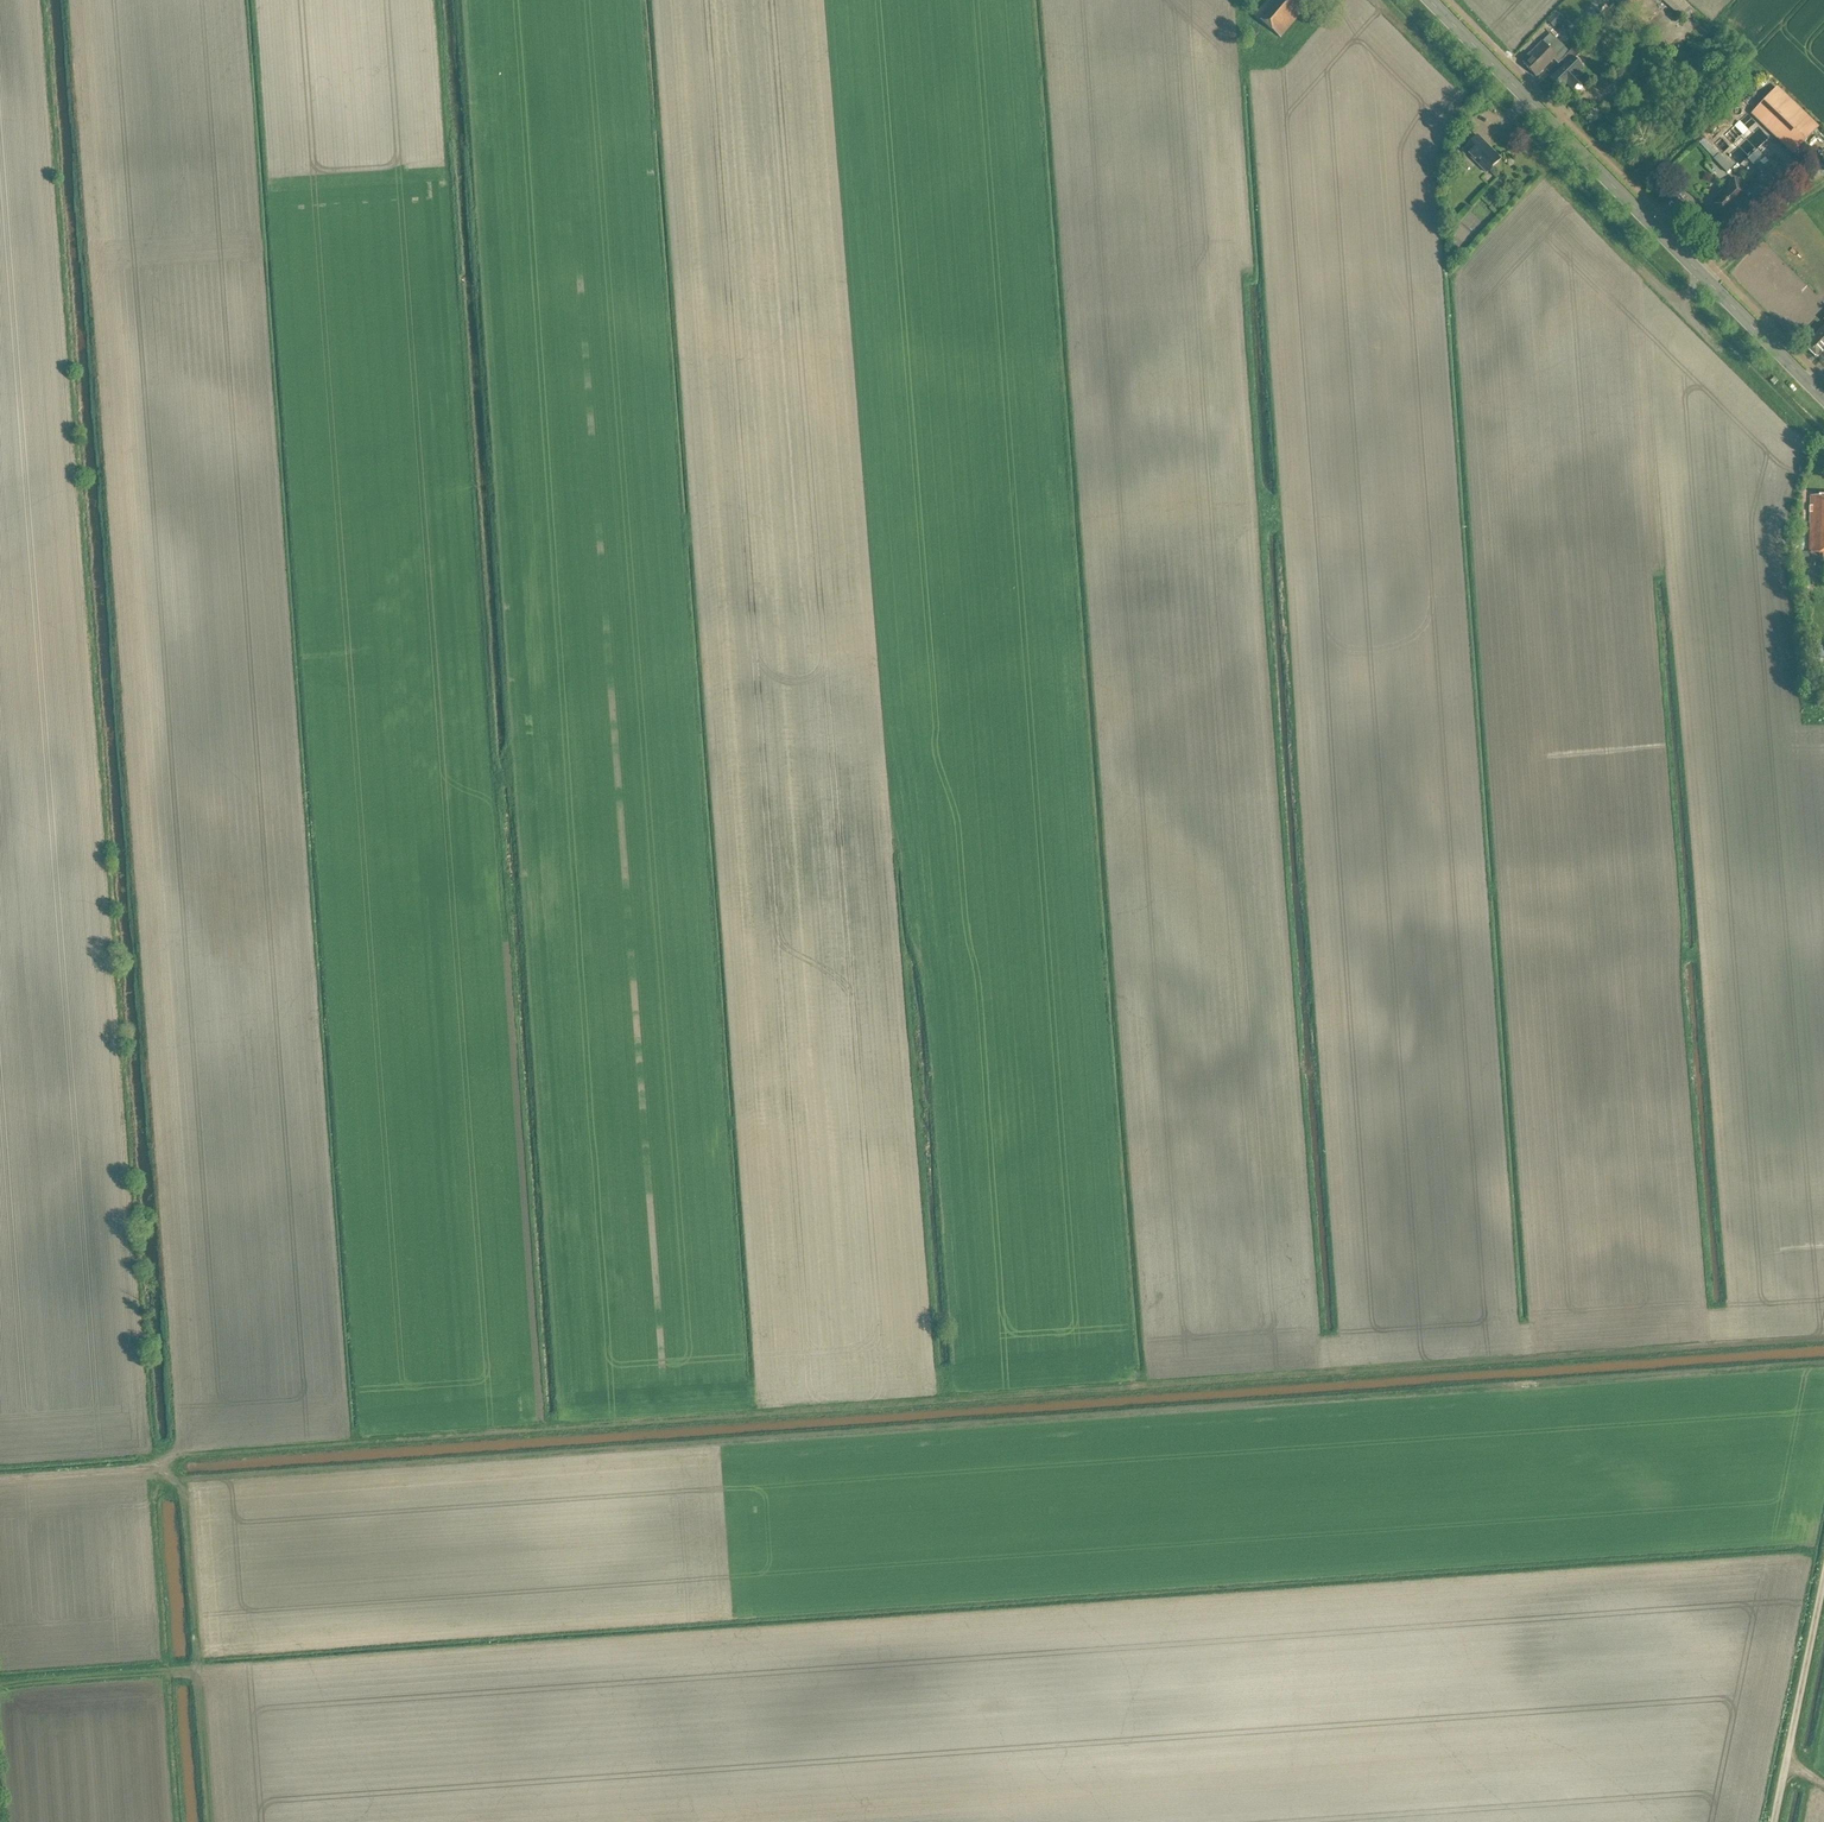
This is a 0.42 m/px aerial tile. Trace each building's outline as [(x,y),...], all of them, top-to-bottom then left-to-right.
[(1314,0),(1271,0),(1256,17),(1281,39),(1314,0)] [(1617,4),(1629,15),(1642,0),(1620,0),(1617,4)] [(1681,17),(1685,20),(1694,11),(1681,0),(1660,0),(1680,18),(1681,17)] [(1562,61),(1569,53),(1550,36),(1530,56),(1531,57),(1524,65),(1536,77),(1556,57),(1561,62),(1562,61)] [(1573,48),(1569,53),(1562,61),(1566,65),(1551,80),(1561,90),(1567,84),(1572,89),(1582,79),(1577,74),(1582,68),(1574,60),(1584,50),(1578,44),(1573,48)] [(1777,89),(1752,115),(1794,155),(1818,129),(1777,89)] [(1464,146),(1473,137),(1467,130),(1457,140),(1464,146)] [(1487,174),(1501,160),(1478,137),(1463,151),(1487,174)] [(1718,165),(1724,160),(1719,155),(1714,160),(1718,165)] [(1770,166),(1762,158),(1754,165),(1762,174),(1770,166)] [(1738,218),(1746,210),(1739,202),(1744,196),(1740,191),(1742,189),(1734,180),(1717,196),(1722,201),(1716,207),(1721,213),(1718,216),(1724,223),(1734,214),(1738,218)] [(1806,348),(1817,359),(1823,351),(1823,330),(1806,348)] [(1811,497),(1808,554),(1823,554),(1823,497),(1811,497)]
